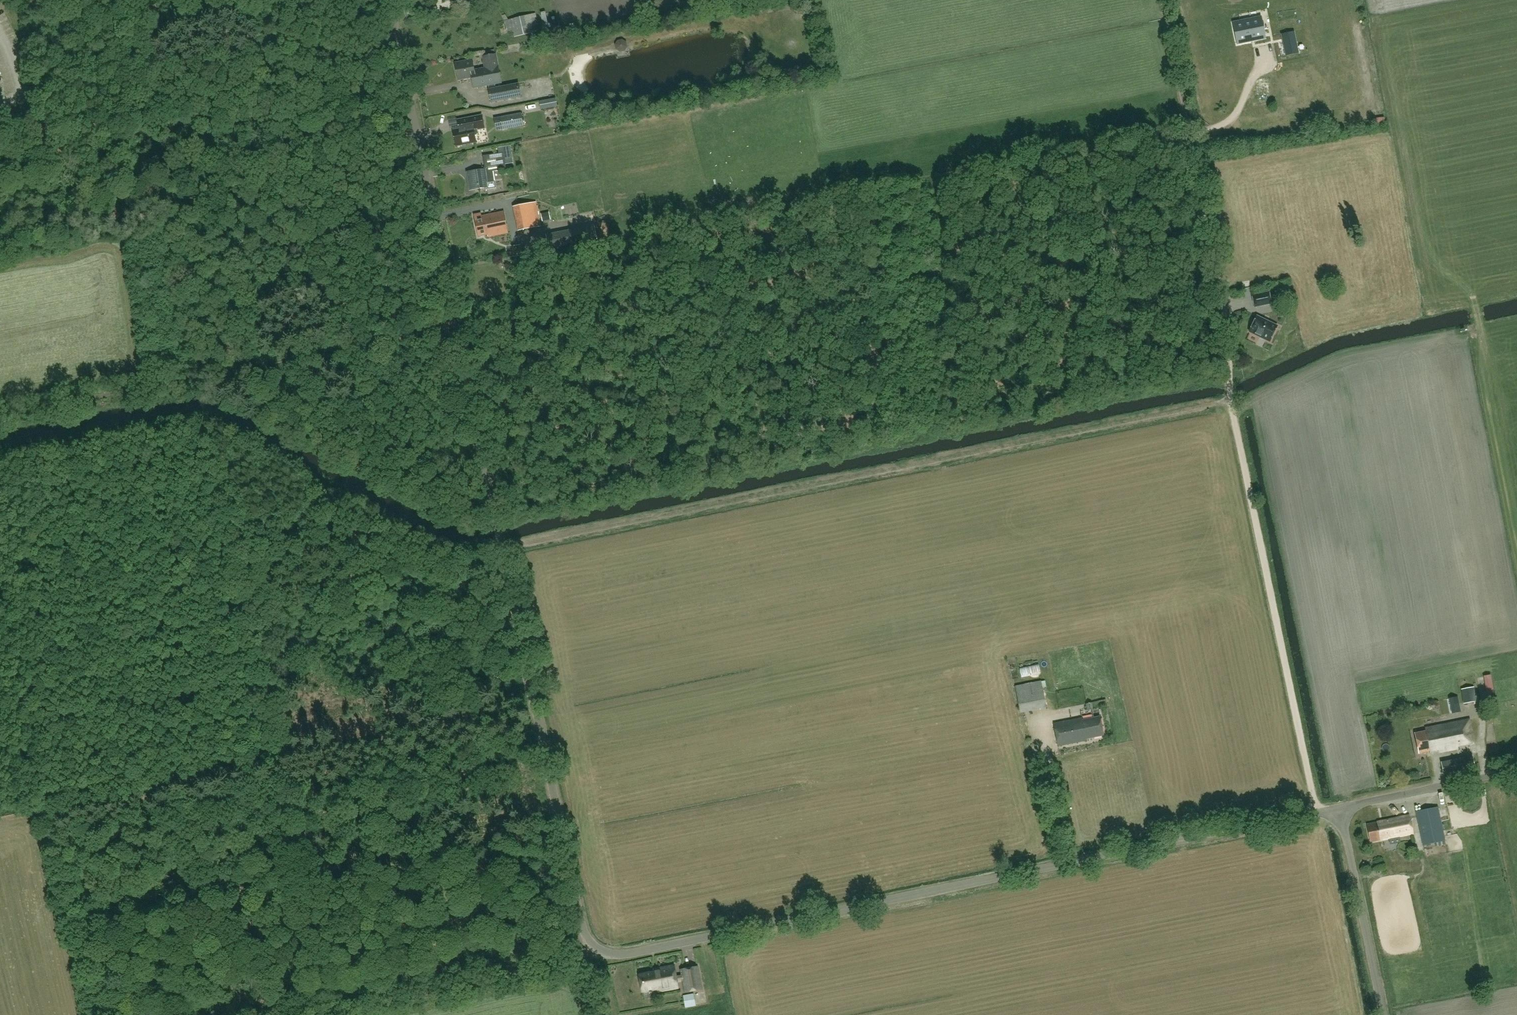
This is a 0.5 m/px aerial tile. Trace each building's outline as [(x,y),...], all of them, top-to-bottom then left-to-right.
[(536,14),(505,21),(507,33),(513,32),(514,37),(540,32),(536,14)] [(1245,22),(1234,24),(1238,44),(1266,39),(1262,19),(1249,21),(1248,20),(1244,21),(1245,22)] [(1284,35),(1272,38),(1276,58),(1288,56),(1284,35)] [(485,68),(474,70),(472,59),(455,63),(458,79),(468,78),(468,77),(472,76),(474,87),(488,84),(489,89),(488,89),(491,101),(521,95),(519,83),(496,88),(495,83),(501,82),(498,65),(496,54),(483,56),(485,68)] [(1306,57),(1308,68),(1328,65),(1326,54),(1306,57)] [(1302,85),(1300,75),(1278,79),(1279,89),(1302,85)] [(540,102),(541,109),(557,106),(556,99),(540,102)] [(521,113),(494,118),(496,130),(523,125),(521,113)] [(1303,124),(1326,123),(1325,114),(1303,115),(1303,124)] [(481,115),(457,120),(459,128),(453,130),(456,145),(476,142),(474,135),(476,135),(477,133),(477,129),(484,127),(481,115)] [(544,118),(531,118),(531,129),(544,128),(544,118)] [(504,152),(495,153),(498,170),(507,169),(504,152)] [(485,169),(467,171),(469,189),(487,186),(488,188),(495,187),(493,170),(485,171),(485,169)] [(536,201),(513,206),(518,230),(541,226),(536,201)] [(481,213),(474,214),(478,236),(489,234),(489,236),(508,232),(504,211),(481,216),(481,213)] [(548,220),(551,232),(556,230),(553,219),(548,220)] [(571,230),(547,235),(550,249),(574,244),(571,230)] [(1274,241),(1275,250),(1298,247),(1297,238),(1274,241)] [(1269,292),(1253,295),(1255,307),(1271,304),(1269,292)] [(1278,326),(1257,316),(1249,332),(1270,342),(1278,326)] [(1022,670),(1024,678),(1043,674),(1041,666),(1022,670)] [(1041,680),(1015,685),(1020,712),(1046,707),(1041,680)] [(1461,688),(1464,703),(1475,701),(1473,687),(1461,688)] [(1444,703),(1445,715),(1462,714),(1461,701),(1444,703)] [(1082,718),(1053,723),(1058,746),(1086,740),(1086,738),(1103,735),(1100,716),(1082,719),(1082,718)] [(1474,742),(1469,719),(1425,728),(1426,730),(1415,733),(1419,753),(1438,749),(1439,752),(1457,748),(1457,745),(1474,742)] [(1445,840),(1438,806),(1416,811),(1423,844),(1445,840)] [(1389,819),(1367,824),(1370,841),(1385,839),(1413,833),(1409,815),(1389,819)] [(639,975),(642,990),(657,987),(658,990),(678,987),(677,981),(683,980),(685,991),(702,988),(698,966),(681,970),(682,975),(676,977),(674,965),(654,969),(654,972),(639,975)] [(696,1005),(694,993),(683,995),(685,1007),(696,1005)]
